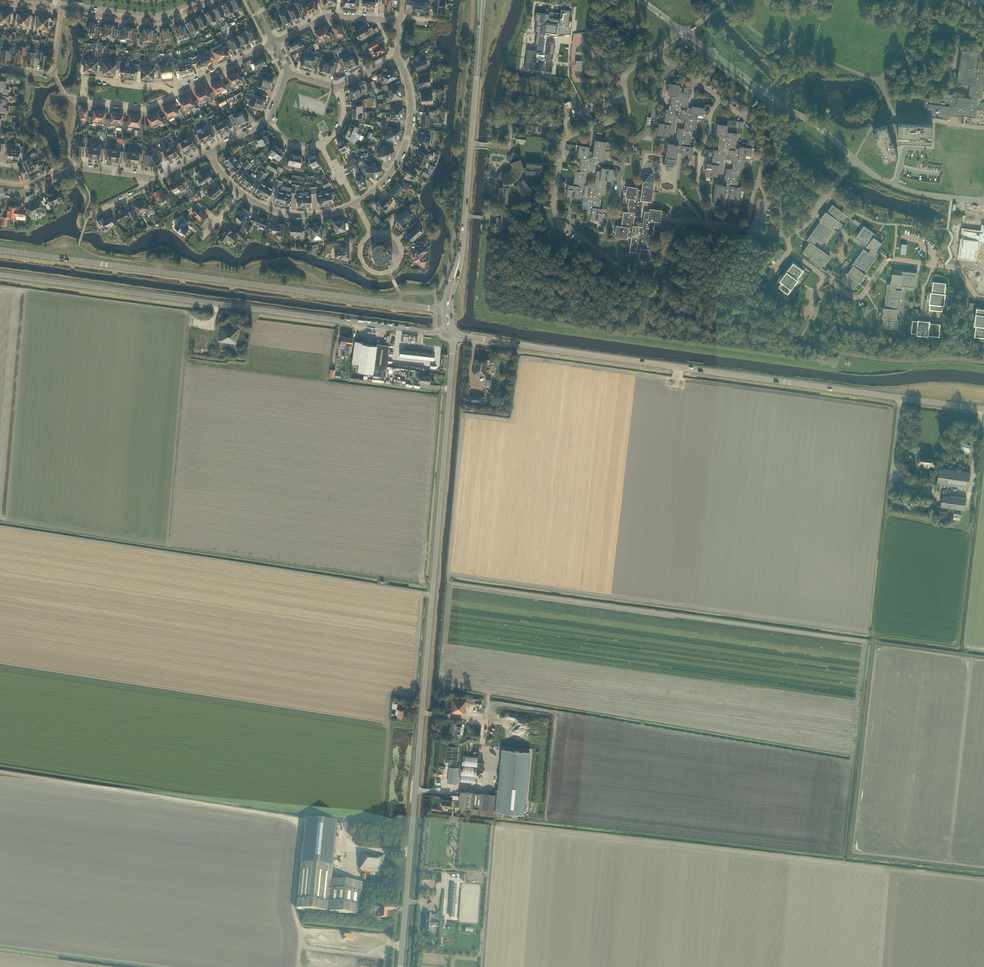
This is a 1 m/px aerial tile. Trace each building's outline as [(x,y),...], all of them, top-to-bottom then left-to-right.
[(238,0),(232,0),(229,1),(234,11),(237,10),(241,7),(242,7),(240,3),(240,4),(238,0)] [(318,2),(317,0),(313,0),(314,1),(308,4),(312,12),(318,9),(315,3),(318,2)] [(378,0),(369,0),(369,8),(375,8),(375,1),(378,2),(378,0)] [(382,2),(385,3),(385,9),(392,10),(392,0),(382,0),(382,2)] [(414,0),(406,0),(406,4),(413,4),(413,9),(418,10),(418,9),(420,10),(425,10),(426,1),(421,1),(422,0),(421,0),(418,0),(418,1),(414,0)] [(430,3),(434,3),(434,11),(440,12),(441,7),(445,8),(445,2),(441,2),(441,0),(430,0),(430,3)] [(233,12),(228,1),(227,1),(223,3),(223,4),(220,6),(225,16),(228,14),(233,12)] [(308,4),(308,3),(307,1),(302,4),(301,3),(298,5),(301,10),(304,9),(307,15),(312,12),(308,4)] [(301,15),(295,2),(294,2),(291,4),(293,7),(289,9),(294,20),(299,17),(299,16),(301,15)] [(224,16),(219,5),(219,6),(214,8),(214,9),(212,10),(218,23),(222,21),(220,18),(224,16)] [(568,19),(570,10),(561,8),(560,19),(549,17),(549,14),(536,12),(534,20),(536,21),(535,32),(537,32),(535,45),(537,45),(536,50),(527,49),(526,57),(526,60),(525,60),(524,67),(534,69),(534,68),(537,68),(537,69),(547,70),(551,70),(552,58),(551,58),(551,55),(553,55),(555,42),(547,41),(548,37),(559,35),(559,33),(564,33),(564,35),(570,34),(572,20),(568,19)] [(9,12),(9,11),(6,10),(4,22),(9,23),(12,23),(14,13),(9,12)] [(216,20),(210,10),(206,12),(205,12),(206,13),(203,15),(208,24),(211,23),(215,21),(216,20)] [(293,19),(288,10),(285,11),(280,13),(285,24),(286,24),(290,22),(290,21),(293,19)] [(23,25),(25,13),(21,12),(21,14),(16,13),(15,24),(18,24),(23,25)] [(28,14),(28,13),(25,13),(23,25),(22,29),(24,29),(25,29),(26,28),(26,27),(27,27),(27,26),(28,26),(31,26),(33,15),(28,14)] [(207,25),(202,14),(201,14),(197,17),(197,18),(194,19),(199,29),(202,27),(207,25)] [(284,24),(279,14),(276,15),(276,16),(272,18),(271,18),(273,22),(277,29),(277,28),(281,26),(282,26),(281,25),(284,24)] [(42,28),(44,15),(40,15),(40,16),(35,15),(34,26),(37,27),(42,28)] [(47,17),(47,16),(44,15),(42,28),(47,28),(50,29),(50,27),(52,27),(54,25),(55,24),(54,22),(53,20),(51,19),(51,18),(47,17)] [(198,29),(193,19),(188,21),(188,22),(186,23),(192,36),(196,34),(194,31),(198,29)] [(91,22),(90,22),(90,26),(88,26),(87,27),(87,28),(87,29),(88,30),(89,31),(89,34),(94,35),(94,37),(97,37),(99,26),(95,26),(96,22),(96,23),(91,22)] [(104,24),(105,24),(104,24),(104,27),(100,26),(99,36),(103,36),(105,36),(105,37),(105,36),(108,37),(110,24),(109,24),(109,25),(107,24),(106,24),(104,24)] [(110,25),(110,24),(108,37),(111,37),(113,37),(113,38),(114,38),(117,38),(118,29),(115,28),(115,25),(113,25),(110,25)] [(184,26),(181,27),(180,24),(175,26),(175,25),(175,26),(176,30),(174,30),(175,35),(178,34),(180,39),(185,37),(185,38),(185,37),(188,36),(184,26)] [(333,26),(332,27),(336,33),(333,34),(334,37),(336,41),(339,39),(337,36),(342,33),(341,30),(342,30),(340,25),(339,26),(338,24),(337,24),(336,24),(334,25),(333,26)] [(124,27),(124,26),(123,29),(120,29),(118,38),(122,39),(124,39),(127,39),(129,27),(126,27),(126,26),(126,27),(124,27)] [(320,28),(320,29),(325,38),(326,41),(330,40),(334,37),(333,34),(331,31),(328,33),(325,26),(324,27),(323,26),(321,27),(320,28)] [(372,27),(366,30),(364,26),(355,31),(358,38),(368,34),(369,35),(375,32),(372,27)] [(129,27),(127,39),(127,41),(130,42),(132,42),(133,42),(136,43),(137,31),(134,31),(135,28),(134,28),(132,28),(132,27),(132,28),(129,27)] [(171,31),(169,31),(168,27),(168,28),(163,29),(163,28),(163,32),(160,32),(162,43),(165,43),(170,42),(171,42),(170,36),(172,36),(171,31)] [(254,31),(253,28),(252,28),(247,30),(244,32),(249,41),(252,40),(253,41),(257,38),(257,39),(258,38),(254,31)] [(143,29),(143,32),(139,32),(139,43),(143,43),(143,44),(143,43),(145,43),(145,44),(145,43),(148,44),(148,42),(149,29),(148,29),(146,29),(145,29),(143,29)] [(152,29),(151,29),(149,29),(148,42),(151,42),(152,42),(154,42),(157,42),(157,32),(154,32),(154,29),(152,29)] [(320,29),(315,31),(318,37),(315,39),(317,42),(318,45),(323,43),(326,41),(325,38),(320,29)] [(249,43),(243,32),(239,35),(239,34),(238,35),(236,36),(241,46),(243,44),(244,45),(249,43)] [(240,47),(235,37),(235,36),(234,37),(235,37),(230,39),(227,41),(232,50),(235,49),(235,50),(236,50),(235,50),(240,47)] [(299,39),(298,38),(294,40),(295,41),(289,44),(289,45),(290,46),(289,46),(290,49),(291,49),(292,49),(291,50),(296,48),(297,48),(298,51),(305,47),(303,44),(301,45),(299,40),(299,39)] [(378,45),(376,40),(368,44),(370,50),(373,49),(376,55),(384,51),(381,44),(378,45)] [(227,51),(230,49),(225,41),(217,45),(223,57),(228,54),(227,51)] [(218,60),(223,57),(217,45),(209,50),(213,58),(216,56),(218,60)] [(16,49),(15,61),(21,62),(22,54),(25,55),(26,51),(26,47),(21,46),(17,46),(16,49)] [(10,48),(7,48),(7,50),(3,49),(2,59),(9,60),(9,54),(12,54),(13,48),(10,48)] [(38,56),(39,48),(36,48),(35,52),(29,52),(27,63),(34,63),(35,56),(38,56)] [(983,55),(983,49),(979,48),(978,51),(962,49),(957,82),(974,84),(973,90),(969,89),(968,97),(958,96),(958,95),(944,93),(943,97),(930,95),(930,98),(925,97),(924,107),(928,108),(927,116),(948,119),(949,114),(953,114),(953,112),(959,113),(959,115),(976,117),(980,93),(983,93),(983,86),(983,67),(982,67),(983,55)] [(209,57),(211,55),(208,49),(205,50),(207,54),(201,56),(206,66),(209,65),(209,64),(212,63),(209,57)] [(301,51),(299,59),(301,59),(302,60),(302,61),(301,65),(302,65),(302,66),(305,67),(305,66),(306,66),(306,67),(310,54),(305,52),(304,52),(301,51)] [(357,59),(359,57),(356,51),(352,53),(352,55),(348,57),(348,56),(348,57),(353,67),(353,66),(354,66),(355,67),(358,65),(357,64),(358,64),(359,64),(356,60),(357,59)] [(44,55),(44,52),(39,52),(38,58),(41,58),(40,64),(46,65),(48,55),(44,55)] [(206,66),(201,56),(200,54),(192,58),(194,64),(197,62),(201,68),(203,67),(204,67),(206,66)] [(310,54),(306,67),(307,66),(308,67),(307,67),(307,68),(310,69),(311,68),(312,68),(313,64),(314,63),(317,64),(319,57),(317,56),(315,56),(310,54)] [(424,58),(422,59),(420,54),(414,56),(416,60),(416,59),(417,61),(414,62),(417,70),(420,69),(424,68),(424,67),(427,66),(424,58)] [(88,56),(83,56),(82,63),(85,63),(84,70),(84,71),(88,72),(90,72),(92,60),(88,59),(88,56)] [(96,72),(98,58),(96,57),(95,60),(92,60),(90,72),(91,72),(95,72),(96,72)] [(194,64),(192,58),(192,57),(189,57),(190,61),(184,63),(187,73),(190,72),(193,71),(191,64),(194,64)] [(263,58),(264,58),(263,57),(257,61),(257,60),(253,62),(253,63),(254,63),(256,68),(254,69),(256,72),(263,69),(262,66),(262,65),(266,63),(265,62),(266,61),(265,58),(264,59),(263,58)] [(323,60),(324,58),(320,57),(318,64),(321,65),(321,66),(320,71),(320,70),(321,71),(321,72),(324,73),(324,72),(325,72),(329,61),(328,61),(323,60)] [(353,67),(348,57),(345,58),(343,57),(339,59),(342,66),(345,65),(346,65),(348,69),(349,68),(349,69),(352,68),(352,67),(353,66),(353,67)] [(107,62),(107,59),(101,58),(100,65),(104,66),(103,73),(107,75),(109,75),(110,62),(107,62)] [(120,61),(115,60),(114,63),(110,62),(109,75),(110,75),(114,75),(114,74),(115,74),(116,67),(119,68),(120,61)] [(128,76),(129,66),(129,62),(120,61),(119,68),(119,69),(119,70),(119,69),(119,68),(122,69),(121,76),(124,76),(128,76)] [(175,70),(175,66),(174,61),(168,62),(169,66),(166,67),(167,77),(173,76),(172,71),(175,70)] [(184,63),(178,65),(177,61),(174,62),(176,69),(179,68),(181,75),(184,74),(187,73),(184,63)] [(336,70),(338,62),(335,61),(334,63),(329,62),(329,61),(325,72),(326,72),(327,72),(326,73),(330,74),(330,73),(331,74),(332,70),(332,69),(333,69),(336,70)] [(144,67),(144,63),(139,63),(138,70),(141,71),(141,78),(142,78),(146,79),(147,79),(148,67),(144,67)] [(157,71),(157,63),(152,63),(151,67),(148,67),(147,79),(149,79),(153,79),(153,78),(154,78),(154,71),(157,71)] [(138,72),(139,64),(133,64),(133,66),(129,66),(128,76),(131,76),(131,77),(134,78),(135,71),(138,71),(138,72)] [(166,67),(163,67),(163,65),(157,65),(158,73),(161,72),(162,78),(167,77),(166,67)] [(395,73),(396,73),(394,69),(389,72),(383,75),(385,79),(381,81),(383,84),(387,82),(386,81),(396,76),(395,73)] [(233,73),(232,73),(238,85),(243,82),(244,83),(247,82),(245,79),(243,76),(241,77),(240,77),(237,71),(236,71),(235,71),(233,72),(233,73)] [(268,77),(269,74),(262,71),(261,75),(262,76),(260,81),(271,85),(271,84),(271,83),(272,84),(273,81),(272,80),(273,79),(269,77),(268,78),(268,77)] [(428,76),(431,75),(431,72),(424,73),(425,77),(418,78),(420,86),(430,84),(428,76)] [(232,73),(227,76),(230,82),(230,83),(227,84),(231,90),(234,89),(233,87),(238,85),(232,73)] [(11,77),(4,77),(4,80),(0,79),(0,85),(6,85),(6,83),(10,83),(11,77)] [(546,80),(530,78),(526,78),(525,86),(545,89),(546,80)] [(221,79),(216,81),(221,90),(222,93),(226,91),(227,91),(228,92),(231,90),(227,84),(225,85),(221,79)] [(216,81),(211,84),(214,90),(214,91),(211,92),(215,98),(218,97),(216,94),(216,93),(221,90),(216,81)] [(271,85),(260,81),(259,86),(257,86),(255,89),(263,92),(264,89),(265,89),(269,90),(269,89),(270,89),(271,86),(270,86),(271,85)] [(399,85),(393,86),(392,82),(383,85),(384,90),(389,89),(389,93),(402,90),(402,89),(401,89),(401,88),(400,87),(399,85)] [(670,110),(665,109),(664,123),(663,128),(655,127),(654,133),(664,135),(664,133),(669,134),(669,133),(677,134),(675,144),(667,143),(665,143),(664,153),(666,153),(667,153),(667,158),(665,157),(665,158),(664,162),(676,164),(677,152),(681,153),(681,155),(685,156),(685,157),(691,158),(691,157),(692,151),(692,147),(690,146),(691,137),(690,137),(690,132),(695,133),(697,119),(697,118),(698,114),(702,114),(703,109),(703,108),(701,108),(697,107),(697,108),(692,108),(687,107),(689,93),(691,93),(692,87),(684,86),(683,92),(679,92),(680,87),(676,86),(676,85),(672,84),(670,84),(670,85),(669,90),(672,91),(671,96),(670,105),(671,105),(670,110)] [(6,85),(0,85),(0,90),(3,91),(2,94),(8,94),(9,89),(6,88),(6,85)] [(360,90),(363,89),(361,86),(353,90),(353,91),(350,93),(350,94),(351,96),(352,98),(361,94),(360,90)] [(205,87),(200,89),(204,97),(205,98),(205,99),(206,101),(211,98),(212,100),(215,98),(211,92),(209,93),(208,93),(205,87)] [(196,92),(195,92),(198,98),(198,99),(195,100),(199,106),(203,104),(203,102),(206,101),(205,99),(205,98),(200,89),(200,90),(199,89),(196,90),(196,91),(196,92)] [(261,95),(262,93),(255,90),(254,94),(256,94),(254,100),(264,103),(264,102),(265,103),(267,99),(266,99),(266,98),(262,96),(261,95)] [(402,91),(402,90),(389,93),(390,96),(386,98),(387,102),(396,101),(395,98),(402,97),(401,94),(402,94),(402,93),(402,92),(402,91)] [(432,95),(435,95),(435,91),(429,92),(429,95),(421,95),(422,103),(432,102),(432,95)] [(8,96),(2,95),(2,98),(0,98),(0,104),(3,104),(7,105),(8,96)] [(185,97),(184,98),(187,103),(189,107),(190,109),(195,106),(196,108),(199,106),(195,100),(193,101),(192,101),(189,95),(188,96),(187,95),(185,96),(185,97)] [(180,100),(179,100),(182,107),(179,108),(183,114),(186,113),(185,111),(187,110),(190,109),(189,107),(187,103),(184,98),(183,97),(180,99),(180,100)] [(264,104),(264,103),(254,100),(252,105),(250,104),(249,108),(256,111),(257,108),(258,107),(258,108),(262,109),(262,108),(263,108),(265,105),(264,104)] [(362,107),(366,107),(364,100),(358,101),(359,104),(356,104),(356,105),(352,105),(352,107),(352,110),(352,111),(362,111),(362,107)] [(566,109),(573,107),(571,100),(564,103),(566,109)] [(169,105),(168,106),(174,117),(179,114),(180,116),(183,114),(179,108),(177,109),(173,103),(172,104),(171,103),(169,104),(169,105)] [(403,107),(396,107),(396,103),(387,104),(387,108),(391,109),(391,112),(404,113),(404,112),(404,111),(403,111),(403,110),(403,109),(403,107)] [(3,104),(0,104),(0,109),(0,110),(0,112),(8,114),(9,110),(6,110),(7,108),(3,107),(3,104)] [(164,108),(163,108),(166,115),(164,116),(167,122),(170,121),(169,119),(174,117),(168,106),(167,106),(167,105),(164,107),(164,108)] [(247,115),(249,113),(246,107),(242,108),(243,110),(238,112),(243,123),(243,122),(244,122),(245,123),(248,121),(247,120),(248,120),(249,120),(247,116),(246,116),(247,115)] [(87,116),(88,109),(82,108),(82,110),(80,110),(79,114),(81,115),(81,118),(84,118),(84,122),(89,123),(90,116),(87,116)] [(90,116),(89,123),(93,123),(93,122),(98,123),(99,120),(99,118),(100,110),(94,109),(93,116),(90,116)] [(99,120),(98,123),(99,123),(104,123),(104,125),(107,125),(108,118),(105,118),(106,111),(100,110),(99,118),(99,120)] [(153,114),(152,114),(157,123),(158,125),(163,122),(164,124),(167,122),(164,116),(161,117),(161,118),(157,111),(156,112),(156,111),(155,111),(153,112),(153,113),(153,114)] [(362,115),(362,111),(352,111),(352,112),(352,114),(352,116),(352,117),(356,117),(358,118),(358,121),(364,122),(365,115),(362,115)] [(434,115),(434,112),(427,111),(427,114),(422,114),(421,125),(429,125),(430,115),(434,115)] [(116,123),(118,113),(112,112),(111,119),(108,118),(107,125),(110,126),(111,122),(116,123)] [(238,113),(235,114),(235,112),(229,115),(232,122),(235,121),(236,121),(238,125),(239,124),(239,125),(243,124),(242,123),(243,122),(243,123),(238,112),(238,113)] [(404,114),(404,113),(391,112),(391,116),(386,116),(386,121),(396,122),(396,119),(402,119),(402,116),(403,116),(403,115),(404,115),(404,114)] [(118,113),(116,123),(119,123),(119,127),(125,128),(126,121),(123,121),(122,120),(123,113),(118,113)] [(135,115),(134,114),(132,114),(131,114),(130,114),(129,121),(126,121),(125,128),(128,128),(128,126),(134,127),(135,115)] [(140,116),(139,115),(137,114),(136,115),(135,115),(134,127),(137,128),(137,130),(142,130),(143,123),(140,123),(141,116),(140,116)] [(148,116),(147,116),(151,123),(150,123),(148,124),(151,131),(154,129),(153,127),(158,125),(157,123),(152,114),(151,114),(148,115),(148,116)] [(229,128),(232,126),(228,117),(220,121),(224,130),(226,129),(227,131),(229,130),(230,129),(230,128),(229,128)] [(224,130),(220,121),(212,125),(216,134),(219,133),(220,133),(220,134),(221,134),(222,134),(224,133),(223,131),(224,130)] [(349,128),(348,129),(357,133),(360,134),(362,130),(364,123),(358,122),(357,125),(355,124),(354,125),(351,123),(350,124),(349,125),(349,128)] [(394,127),(395,124),(386,122),(385,127),(389,128),(388,132),(401,135),(401,134),(401,133),(401,132),(400,131),(401,129),(394,127)] [(916,123),(915,124),(894,123),(876,128),(875,128),(876,128),(872,129),(879,151),(882,150),(885,161),(898,157),(895,146),(904,143),(921,144),(932,145),(933,124),(916,123)] [(737,133),(727,132),(728,127),(724,127),(724,125),(720,125),(718,125),(717,131),(720,131),(718,146),(719,146),(718,150),(713,150),(711,169),(706,168),(706,174),(712,175),(712,174),(717,175),(717,173),(725,174),(723,185),(715,184),(712,203),(724,205),(725,193),(729,194),(729,196),(733,196),(733,197),(739,198),(740,192),(737,192),(739,177),(738,177),(738,173),(743,173),(746,154),(750,155),(751,149),(745,148),(745,149),(735,148),(737,133)] [(212,136),(215,135),(210,126),(203,130),(207,139),(208,138),(209,140),(210,140),(211,139),(212,139),(212,138),(212,137),(212,136)] [(346,133),(346,134),(349,136),(351,138),(350,140),(355,144),(358,138),(360,134),(357,133),(348,129),(346,132),(346,133)] [(207,139),(203,130),(195,134),(199,143),(202,142),(203,142),(203,143),(204,143),(205,142),(206,142),(207,141),(206,140),(207,139)] [(401,135),(388,132),(387,135),(383,135),(382,139),(390,142),(391,139),(398,141),(398,138),(399,138),(400,137),(400,136),(401,135)] [(419,134),(418,141),(425,143),(424,148),(427,149),(428,144),(430,139),(433,140),(434,134),(427,132),(426,136),(419,134)] [(195,145),(198,144),(193,135),(185,139),(190,148),(191,147),(192,149),(194,148),(195,148),(195,147),(195,146),(195,145)] [(268,138),(267,136),(266,135),(263,137),(262,136),(254,140),(256,143),(258,142),(260,145),(269,141),(269,140),(268,138)] [(190,148),(185,139),(177,143),(182,152),(185,150),(185,151),(186,151),(187,151),(189,150),(190,150),(189,148),(190,148)] [(344,151),(348,149),(343,140),(342,140),(341,141),(338,142),(338,143),(339,146),(338,147),(343,155),(346,154),(344,151)] [(381,140),(379,144),(382,146),(383,147),(381,150),(392,156),(393,156),(393,155),(393,154),(393,153),(393,152),(394,150),(388,147),(390,144),(381,140)] [(601,170),(601,171),(594,170),(595,159),(603,160),(606,141),(595,140),(593,151),(589,151),(589,149),(585,148),(585,147),(579,146),(579,152),(581,153),(579,167),(581,167),(580,171),(575,171),(573,190),(568,189),(567,196),(573,196),(574,195),(583,196),(581,211),(591,212),(591,217),(595,217),(595,219),(601,219),(601,213),(599,213),(601,199),(599,198),(600,194),(605,195),(607,176),(612,176),(613,170),(606,169),(606,170),(601,170)] [(12,148),(12,144),(6,144),(6,150),(9,150),(8,157),(9,157),(9,158),(11,158),(12,157),(13,157),(14,148),(12,148)] [(84,155),(85,146),(76,144),(75,152),(74,153),(73,153),(73,154),(73,155),(74,156),(75,156),(79,157),(79,155),(81,155),(84,155)] [(178,154),(181,152),(176,144),(168,148),(173,156),(174,156),(175,158),(175,157),(177,157),(177,156),(178,156),(178,155),(178,154)] [(277,145),(275,145),(274,144),(272,148),(272,147),(270,149),(268,147),(263,151),(268,156),(270,154),(274,156),(279,148),(279,147),(277,145)] [(25,153),(25,150),(23,149),(23,146),(15,145),(14,148),(13,157),(15,158),(17,159),(18,158),(19,158),(20,152),(25,153)] [(94,157),(96,147),(87,146),(86,156),(89,156),(89,157),(89,158),(90,158),(92,159),(93,159),(93,157),(94,157)] [(103,158),(104,148),(96,147),(94,157),(96,157),(95,159),(96,159),(98,159),(99,159),(100,159),(100,158),(103,158)] [(113,160),(115,150),(106,148),(105,158),(108,159),(108,160),(109,161),(110,161),(111,161),(112,161),(112,159),(113,159),(113,160)] [(173,157),(173,156),(168,148),(160,152),(165,160),(168,159),(168,160),(169,160),(170,160),(172,159),(171,157),(172,156),(173,157)] [(283,149),(280,148),(279,148),(274,156),(277,158),(275,161),(282,164),(284,158),(281,157),(282,155),(284,151),(283,149)] [(375,151),(373,156),(381,161),(382,158),(388,161),(389,159),(390,158),(391,158),(391,157),(392,157),(392,156),(381,150),(378,148),(376,152),(375,151)] [(122,161),(124,151),(115,150),(113,160),(114,160),(114,159),(115,160),(115,162),(117,162),(118,162),(119,161),(119,160),(122,161)] [(432,155),(433,152),(427,150),(425,153),(426,153),(425,154),(420,151),(415,162),(423,166),(428,155),(427,154),(428,153),(432,155)] [(133,162),(134,152),(125,151),(124,161),(127,161),(127,162),(127,163),(128,163),(129,164),(131,164),(131,162),(132,162),(133,162)] [(160,164),(160,163),(160,162),(163,160),(158,151),(152,155),(153,164),(154,164),(155,164),(156,163),(157,165),(159,164),(160,164)] [(25,166),(33,162),(32,160),(35,158),(34,156),(36,154),(35,152),(27,156),(28,158),(23,161),(23,162),(23,163),(24,165),(25,165),(25,166)] [(141,163),(143,153),(134,152),(133,162),(134,162),(134,164),(136,165),(137,165),(137,164),(138,164),(138,163),(141,163)] [(521,163),(520,160),(520,159),(518,157),(518,156),(515,154),(513,152),(512,152),(509,158),(511,159),(510,161),(509,160),(508,159),(508,160),(509,160),(510,161),(511,162),(512,163),(512,164),(512,166),(512,168),(511,170),(509,172),(508,172),(508,173),(507,173),(505,173),(503,172),(502,172),(501,171),(501,172),(502,172),(501,175),(500,175),(499,174),(496,179),(498,180),(499,181),(499,186),(498,186),(497,199),(502,199),(501,202),(508,203),(509,187),(505,186),(505,182),(508,182),(509,182),(510,181),(511,181),(515,185),(523,195),(526,192),(528,194),(533,190),(523,178),(519,181),(516,178),(517,177),(518,176),(520,173),(520,172),(525,173),(538,174),(539,170),(541,170),(542,164),(526,163),(526,167),(521,166),(521,165),(521,163)] [(153,164),(152,155),(144,154),(143,164),(146,164),(146,165),(147,166),(148,166),(150,166),(150,167),(150,164),(151,164),(152,164),(153,164)] [(293,154),(291,154),(290,154),(289,158),(288,160),(285,159),(283,164),(289,167),(290,164),(294,165),(296,155),(295,155),(293,154)] [(228,159),(225,161),(227,164),(226,165),(228,167),(237,160),(233,155),(230,157),(228,159)] [(300,155),(297,155),(296,155),(294,165),(298,166),(298,169),(304,169),(305,163),(302,163),(302,160),(301,160),(302,156),(301,156),(300,155)] [(317,158),(316,159),(314,155),(313,155),(310,156),(309,157),(308,158),(313,167),(316,165),(318,168),(321,166),(317,158)] [(377,165),(380,162),(372,157),(369,160),(372,164),(370,166),(371,167),(380,175),(380,174),(380,173),(381,173),(381,172),(381,171),(382,169),(377,165)] [(237,160),(228,167),(229,169),(230,168),(233,172),(241,166),(240,165),(237,161),(237,160)] [(38,163),(35,164),(33,162),(25,166),(28,171),(34,168),(35,171),(43,167),(41,164),(39,165),(38,163)] [(380,175),(371,167),(370,166),(368,169),(364,166),(361,170),(367,177),(369,174),(374,178),(376,176),(377,176),(378,176),(379,175),(380,175)] [(415,167),(413,170),(407,166),(403,173),(412,179),(416,172),(419,174),(421,171),(415,167)] [(203,172),(201,169),(196,172),(199,177),(198,178),(202,184),(212,178),(207,171),(204,174),(203,172)] [(243,183),(250,175),(245,170),(238,178),(242,181),(241,182),(243,183)] [(361,176),(362,175),(360,171),(357,172),(359,176),(355,178),(358,184),(357,184),(360,190),(364,188),(363,187),(366,185),(361,176)] [(249,187),(255,179),(250,175),(243,183),(245,185),(246,184),(249,187)] [(186,180),(181,183),(179,179),(176,181),(176,182),(174,183),(173,182),(170,184),(173,192),(180,189),(181,190),(187,187),(188,189),(190,188),(186,180)] [(649,212),(642,211),(643,200),(651,201),(654,182),(643,180),(641,192),(637,191),(637,189),(633,188),(633,187),(627,186),(626,193),(629,193),(627,207),(629,208),(628,212),(623,211),(621,226),(617,225),(616,228),(622,228),(622,230),(616,230),(615,236),(621,237),(622,236),(631,237),(629,251),(639,253),(639,259),(649,260),(649,254),(647,253),(649,239),(647,239),(648,234),(653,235),(655,216),(660,217),(661,210),(654,210),(654,211),(649,210),(649,212)] [(403,182),(401,185),(397,182),(390,190),(397,196),(400,193),(399,192),(404,187),(407,190),(409,187),(403,182)] [(261,196),(266,186),(260,183),(256,191),(260,193),(259,194),(261,196)] [(208,186),(203,191),(205,194),(205,195),(211,201),(213,199),(222,191),(219,187),(220,187),(220,186),(218,184),(217,185),(217,184),(211,189),(208,186)] [(268,198),(273,189),(266,186),(261,196),(263,197),(264,196),(268,198)] [(165,195),(163,193),(161,189),(154,192),(159,202),(166,198),(168,202),(171,201),(168,194),(165,195)] [(282,203),(285,190),(281,189),(280,192),(278,191),(275,201),(280,202),(280,203),(282,203)] [(289,194),(290,191),(285,190),(282,203),(284,204),(285,203),(289,204),(291,194),(289,194)] [(328,190),(323,191),(324,194),(326,204),(328,204),(328,203),(332,202),(332,198),(331,195),(330,192),(329,192),(328,190)] [(318,193),(316,194),(317,195),(318,203),(319,205),(323,204),(323,205),(326,204),(324,194),(323,191),(318,192),(318,193)] [(53,203),(62,199),(58,192),(49,197),(50,200),(47,201),(51,208),(54,206),(53,203)] [(387,206),(392,202),(388,197),(383,201),(381,198),(375,203),(381,211),(387,206)] [(144,200),(144,199),(141,201),(142,202),(139,203),(139,202),(138,202),(137,202),(134,203),(134,204),(134,205),(138,213),(139,213),(139,214),(140,214),(142,213),(143,212),(143,211),(147,209),(149,213),(154,211),(151,204),(147,205),(145,200),(144,200)] [(43,208),(44,208),(41,201),(27,208),(30,215),(38,211),(40,215),(45,212),(43,208)] [(199,209),(203,205),(198,201),(193,207),(194,208),(195,210),(192,212),(200,220),(201,219),(202,218),(205,214),(199,209)] [(808,244),(803,251),(804,251),(811,256),(809,259),(821,268),(822,267),(830,256),(814,244),(817,241),(822,244),(833,228),(832,228),(838,220),(839,221),(844,214),(845,213),(839,209),(838,208),(833,204),(827,212),(826,211),(822,216),(822,217),(820,219),(821,220),(807,240),(810,242),(808,244)] [(17,210),(17,207),(8,206),(7,215),(16,217),(16,214),(20,214),(19,215),(23,216),(24,209),(20,209),(20,210),(17,210)] [(246,219),(250,212),(242,207),(241,210),(240,210),(239,210),(238,211),(238,212),(238,213),(239,214),(237,216),(244,221),(242,225),(246,227),(249,221),(246,219)] [(125,209),(122,211),(121,209),(118,211),(119,212),(116,214),(120,222),(123,220),(123,221),(126,219),(129,217),(130,216),(132,219),(135,217),(132,210),(128,212),(127,213),(125,209)] [(410,214),(406,209),(401,213),(400,213),(394,217),(398,222),(399,221),(401,224),(404,221),(404,222),(411,217),(410,215),(410,214)] [(268,220),(259,216),(256,215),(253,223),(264,228),(268,220)] [(500,226),(501,217),(495,216),(494,222),(492,222),(491,230),(500,231),(500,232),(503,232),(504,227),(500,226)] [(108,226),(114,223),(111,217),(105,220),(104,218),(103,218),(102,218),(101,219),(100,219),(97,221),(99,224),(98,224),(100,227),(102,230),(109,226),(108,226)] [(186,225),(188,223),(183,218),(181,221),(179,219),(175,225),(176,226),(175,227),(176,228),(176,229),(178,230),(179,230),(180,232),(181,230),(184,233),(189,228),(186,225)] [(340,221),(340,220),(340,221),(337,222),(337,221),(337,222),(334,222),(335,227),(334,227),(335,231),(336,231),(337,231),(338,232),(342,231),(342,230),(345,229),(349,229),(347,222),(344,223),(343,220),(340,221)] [(417,226),(418,225),(415,221),(409,227),(412,230),(407,234),(412,241),(422,232),(417,226)] [(283,235),(285,224),(277,223),(277,226),(272,225),(271,232),(276,232),(276,234),(283,235)] [(302,230),(302,226),(291,225),(290,233),(299,234),(299,238),(304,238),(305,230),(302,230)] [(325,227),(321,228),(320,225),(318,225),(318,226),(315,226),(310,227),(312,234),(310,234),(311,240),(317,239),(317,238),(322,237),(322,235),(326,235),(325,227)] [(841,279),(841,280),(846,284),(848,285),(853,289),(858,281),(860,282),(864,277),(864,276),(866,274),(864,273),(865,272),(878,253),(876,252),(876,251),(877,249),(882,242),(874,237),(876,234),(864,225),(864,226),(855,237),(871,249),(869,252),(864,249),(852,265),(853,265),(848,273),(847,272),(841,279)] [(960,257),(975,259),(976,249),(978,250),(979,241),(983,241),(983,226),(983,232),(964,230),(963,232),(962,238),(963,238),(962,247),(961,246),(961,248),(960,257)] [(233,232),(226,227),(219,237),(223,239),(222,240),(225,242),(225,241),(226,242),(228,239),(232,242),(237,235),(238,236),(242,240),(245,237),(241,233),(237,230),(235,233),(233,232)] [(386,244),(384,245),(382,241),(376,244),(376,243),(376,244),(377,245),(375,246),(373,248),(372,250),(372,252),(372,254),(373,257),(374,258),(376,260),(378,261),(380,261),(382,261),(384,260),(385,261),(390,258),(391,258),(390,258),(392,257),(389,251),(392,249),(390,245),(387,246),(386,244)] [(340,258),(349,258),(349,242),(339,242),(339,251),(335,251),(335,257),(340,257),(340,258)] [(427,250),(422,245),(419,248),(415,248),(414,252),(413,253),(413,255),(413,257),(414,257),(414,261),(418,261),(419,262),(420,263),(421,263),(422,263),(423,263),(424,262),(424,260),(424,259),(424,258),(423,257),(423,253),(427,250)] [(781,247),(775,256),(779,259),(785,251),(785,250),(781,247)] [(788,293),(798,279),(797,278),(803,270),(794,262),(783,276),(785,277),(779,286),(788,293)] [(883,311),(882,317),(884,318),(883,327),(897,329),(899,319),(897,319),(898,310),(900,310),(902,290),(895,289),(896,285),(915,287),(917,272),(902,271),(902,274),(893,273),(892,273),(891,281),(891,283),(891,284),(890,284),(887,284),(885,307),(883,307),(883,311)] [(945,294),(946,283),(934,282),(932,292),(931,292),(930,304),(930,309),(933,309),(939,310),(942,310),(943,305),(944,305),(945,294)] [(983,337),(983,309),(977,308),(975,324),(976,325),(975,335),(983,337)] [(930,321),(918,320),(918,321),(913,320),(913,322),(912,333),(917,333),(917,335),(928,336),(928,335),(939,336),(940,324),(930,323),(930,321)] [(221,330),(220,341),(236,343),(238,328),(222,326),(222,331),(221,330)] [(339,343),(338,346),(339,347),(339,348),(340,348),(342,348),(342,349),(341,354),(345,355),(345,350),(346,350),(347,336),(341,335),(340,343),(339,343)] [(345,350),(345,355),(348,355),(349,350),(348,349),(349,344),(352,345),(353,337),(347,336),(346,350),(345,350)] [(376,343),(376,344),(363,343),(363,342),(355,341),(352,362),(359,363),(358,370),(373,372),(372,377),(384,379),(389,345),(376,343)] [(475,354),(473,374),(485,376),(487,361),(490,362),(491,356),(475,354)] [(419,377),(418,382),(429,384),(431,376),(423,374),(424,372),(415,370),(415,376),(419,377)] [(920,456),(919,464),(932,466),(932,467),(935,467),(936,460),(933,459),(933,455),(922,454),(922,456),(920,456)] [(939,467),(937,483),(968,487),(970,472),(939,467)] [(942,494),(941,506),(965,510),(966,497),(942,494)] [(452,698),(450,713),(462,714),(465,714),(466,703),(466,700),(452,698)] [(397,715),(397,716),(403,717),(404,709),(397,709),(398,703),(395,703),(395,701),(392,700),(392,708),(396,708),(395,715),(397,715)] [(483,712),(483,704),(472,703),(471,712),(483,712)] [(449,728),(448,732),(457,733),(460,734),(460,730),(461,724),(458,723),(451,722),(451,726),(450,728),(449,728)] [(446,746),(445,761),(457,762),(459,747),(446,746)] [(495,794),(497,794),(496,810),(524,813),(530,752),(504,749),(500,790),(495,789),(495,794)] [(463,755),(460,781),(475,783),(478,756),(463,755)] [(458,783),(459,767),(449,766),(447,782),(458,783)] [(459,800),(458,807),(461,807),(460,812),(468,813),(469,808),(496,810),(497,794),(495,794),(460,791),(459,800)] [(384,856),(362,854),(361,858),(360,870),(382,872),(384,856)] [(302,864),(297,909),(359,915),(363,885),(332,882),(333,867),(334,860),(323,859),(322,867),(302,864)] [(378,913),(378,918),(387,919),(388,911),(381,910),(381,914),(378,913)] [(427,915),(426,932),(429,932),(430,932),(431,927),(438,927),(439,923),(439,916),(432,915),(427,915)]
